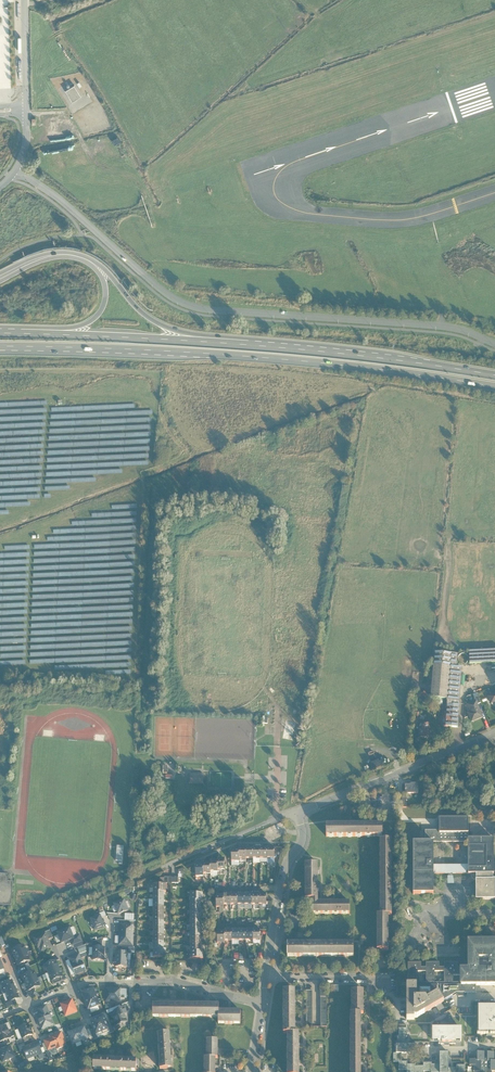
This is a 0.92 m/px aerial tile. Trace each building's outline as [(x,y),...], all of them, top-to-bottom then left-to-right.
[(81,97),(74,86),(66,91),(73,102),(81,97)] [(123,537),(137,537),(137,526),(122,526),(123,537)] [(123,659),(133,659),(133,648),(123,648),(123,653),(124,653),(123,659)] [(469,651),(469,663),(494,662),(494,650),(469,651)] [(438,726),(458,727),(462,667),(457,667),(458,654),(435,652),(431,698),(447,699),(447,705),(442,705),(441,717),(439,717),(438,726)] [(483,717),(476,700),(468,704),(471,712),(468,713),(471,722),(483,717)] [(288,717),(283,739),(295,741),(299,719),(288,717)] [(430,739),(431,724),(419,723),(418,738),(430,739)] [(204,774),(190,774),(190,784),(204,784),(204,774)] [(405,785),(405,794),(418,794),(417,783),(410,784),(410,785),(405,785)] [(413,895),(434,896),(434,874),(468,874),(468,875),(472,875),(472,876),(471,877),(474,881),(474,880),(476,880),(476,900),(494,900),(494,880),(494,875),(494,854),(494,839),(468,839),(468,834),(469,834),(469,818),(439,818),(439,831),(425,831),(425,843),(413,843),(413,869),(413,895)] [(326,825),(326,837),(347,837),(347,825),(326,825)] [(347,825),(347,837),(366,837),(366,825),(347,825)] [(385,825),(366,825),(366,837),(383,837),(385,837),(385,825)] [(380,841),(380,859),(393,859),(393,840),(385,840),(383,840),(380,841)] [(117,861),(120,861),(120,864),(125,864),(125,846),(117,846),(117,861)] [(380,859),(380,878),(393,878),(393,859),(380,859)] [(318,864),(305,864),(305,882),(318,881),(318,864)] [(11,907),(13,884),(8,884),(9,877),(0,876),(0,906),(11,907)] [(393,878),(380,878),(380,897),(393,897),(393,878)] [(318,881),(305,882),(306,899),(313,899),(319,899),(318,881)] [(190,894),(190,902),(201,902),(203,902),(203,894),(190,894)] [(380,897),(380,915),(389,915),(393,915),(393,897),(380,897)] [(125,901),(114,905),(118,916),(130,912),(125,901)] [(201,910),(201,902),(190,902),(190,910),(201,910)] [(313,903),(312,903),(312,914),(333,914),(333,903),(319,903),(313,903)] [(351,903),(333,903),(333,914),(351,914),(351,903)] [(377,915),(377,933),(389,933),(389,915),(380,915),(377,915)] [(101,916),(91,920),(95,932),(106,928),(101,916)] [(134,925),(120,924),(120,935),(133,936),(134,925)] [(70,929),(57,934),(61,945),(71,941),(75,940),(74,937),(70,929)] [(45,934),(46,934),(49,941),(53,939),(51,931),(45,933),(45,934)] [(389,933),(377,933),(377,951),(389,951),(389,933)] [(49,941),(46,934),(45,934),(33,939),(37,950),(40,949),(41,953),(52,949),(49,941)] [(80,935),(74,937),(75,940),(71,941),(73,946),(83,943),(80,935)] [(133,936),(120,935),(119,946),(133,946),(133,936)] [(93,948),(103,948),(103,939),(94,943),(93,948)] [(456,994),(459,998),(465,998),(465,994),(476,994),(476,989),(494,989),(494,943),(468,943),(468,970),(461,970),(461,968),(458,968),(457,963),(444,963),(444,968),(439,968),(439,963),(426,963),(426,968),(421,968),(421,963),(408,963),(408,986),(407,986),(406,1024),(414,1024),(414,1022),(417,1022),(445,1005),(443,1002),(456,994)] [(310,944),(287,944),(287,957),(310,957),(310,944)] [(333,944),(310,944),(310,957),(332,957),(333,944)] [(354,957),(354,944),(333,944),(332,957),(354,957)] [(24,946),(11,951),(14,958),(27,954),(24,946)] [(103,948),(93,948),(93,961),(105,961),(105,948),(103,948)] [(166,958),(166,950),(164,950),(153,950),(153,959),(166,958)] [(202,952),(190,952),(190,960),(203,960),(203,952),(202,952)] [(27,954),(14,958),(17,966),(29,961),(27,954)] [(79,955),(69,959),(72,968),(83,963),(79,955)] [(48,974),(60,970),(57,961),(45,966),(48,974)] [(83,963),(72,968),(76,976),(86,972),(83,963)] [(52,983),(63,978),(60,970),(48,974),(52,983)] [(34,972),(21,977),(24,984),(37,979),(34,972)] [(37,979),(24,984),(27,992),(40,987),(37,979)] [(15,989),(12,980),(1,985),(5,993),(15,989)] [(94,988),(82,992),(85,1001),(97,997),(94,988)] [(121,988),(106,988),(106,1002),(121,1002),(121,988)] [(19,998),(15,989),(5,993),(8,1002),(15,1000),(19,998)] [(296,991),(284,991),(284,1013),(296,1013),(296,991)] [(352,991),(352,1014),(362,1014),(364,1014),(364,991),(352,991)] [(97,997),(85,1001),(89,1010),(101,1005),(97,997)] [(73,999),(61,1004),(66,1016),(78,1012),(73,999)] [(175,1004),(153,1004),(153,1017),(175,1018),(175,1004)] [(197,1004),(175,1004),(175,1018),(197,1018),(197,1004)] [(219,1004),(197,1004),(197,1018),(219,1018),(219,1012),(219,1004)] [(54,1025),(47,1006),(37,1009),(39,1014),(36,1015),(42,1030),(54,1025)] [(477,1034),(487,1034),(488,1034),(490,1034),(490,1037),(494,1037),(494,1006),(490,1006),(490,1008),(488,1008),(488,1006),(477,1006),(477,1034)] [(125,1007),(113,1012),(116,1018),(126,1015),(128,1014),(125,1007)] [(241,1012),(219,1012),(219,1018),(219,1025),(241,1025),(241,1012)] [(284,1034),(288,1034),(296,1034),(296,1013),(284,1013),(284,1034)] [(351,1014),(350,1034),(362,1034),(362,1014),(352,1014),(351,1014)] [(128,1021),(126,1015),(116,1018),(114,1019),(117,1026),(128,1021)] [(105,1017),(98,1020),(103,1032),(109,1029),(105,1017)] [(98,1020),(91,1022),(96,1034),(103,1032),(98,1020)] [(17,1028),(22,1039),(30,1036),(32,1035),(28,1024),(17,1028)] [(5,1025),(0,1027),(0,1033),(3,1041),(11,1038),(5,1025)] [(77,1029),(82,1041),(90,1038),(85,1026),(77,1029)] [(433,1029),(433,1041),(438,1041),(439,1044),(455,1044),(455,1041),(461,1041),(461,1029),(455,1029),(455,1026),(438,1027),(438,1029),(433,1029)] [(68,1033),(73,1045),(82,1041),(77,1029),(68,1033)] [(394,1062),(399,1062),(399,1070),(407,1070),(407,1071),(424,1071),(432,1071),(465,1071),(465,1066),(456,1066),(457,1068),(448,1068),(449,1053),(440,1053),(440,1065),(432,1065),(432,1063),(424,1063),(424,1066),(416,1066),(416,1065),(408,1065),(408,1062),(402,1062),(402,1054),(418,1054),(417,1045),(406,1045),(406,1037),(407,1037),(407,1029),(406,1029),(402,1029),(399,1029),(399,1037),(397,1037),(397,1045),(396,1045),(396,1054),(394,1054),(394,1062)] [(62,1032),(50,1037),(50,1039),(45,1041),(48,1050),(56,1047),(57,1049),(63,1047),(62,1045),(66,1043),(62,1032)] [(159,1052),(171,1051),(170,1032),(158,1033),(159,1052)] [(287,1056),(300,1056),(299,1034),(296,1034),(288,1034),(287,1056)] [(362,1034),(350,1034),(351,1055),(362,1054),(362,1034)] [(32,1041),(30,1036),(22,1039),(16,1041),(18,1046),(32,1041)] [(206,1058),(216,1058),(218,1058),(218,1039),(207,1039),(206,1058)] [(30,1045),(34,1057),(42,1053),(38,1042),(30,1045)] [(22,1048),(26,1060),(34,1057),(30,1045),(22,1048)] [(0,1050),(0,1057),(2,1063),(14,1058),(10,1046),(0,1050)] [(159,1052),(160,1069),(172,1068),(171,1051),(159,1052)] [(470,1066),(473,1066),(473,1071),(480,1071),(485,1071),(487,1071),(492,1071),(494,1071),(494,1061),(494,1052),(488,1052),(488,1053),(484,1053),(484,1052),(478,1052),(478,1061),(475,1061),(475,1059),(470,1059),(470,1066)] [(351,1071),(362,1071),(362,1054),(351,1055),(351,1071)] [(288,1071),(300,1071),(300,1056),(287,1056),(288,1071)] [(216,1058),(206,1058),(204,1058),(204,1071),(216,1071),(216,1058)] [(93,1059),(93,1070),(114,1071),(115,1059),(93,1059)] [(115,1059),(114,1071),(136,1071),(136,1060),(115,1059)]
